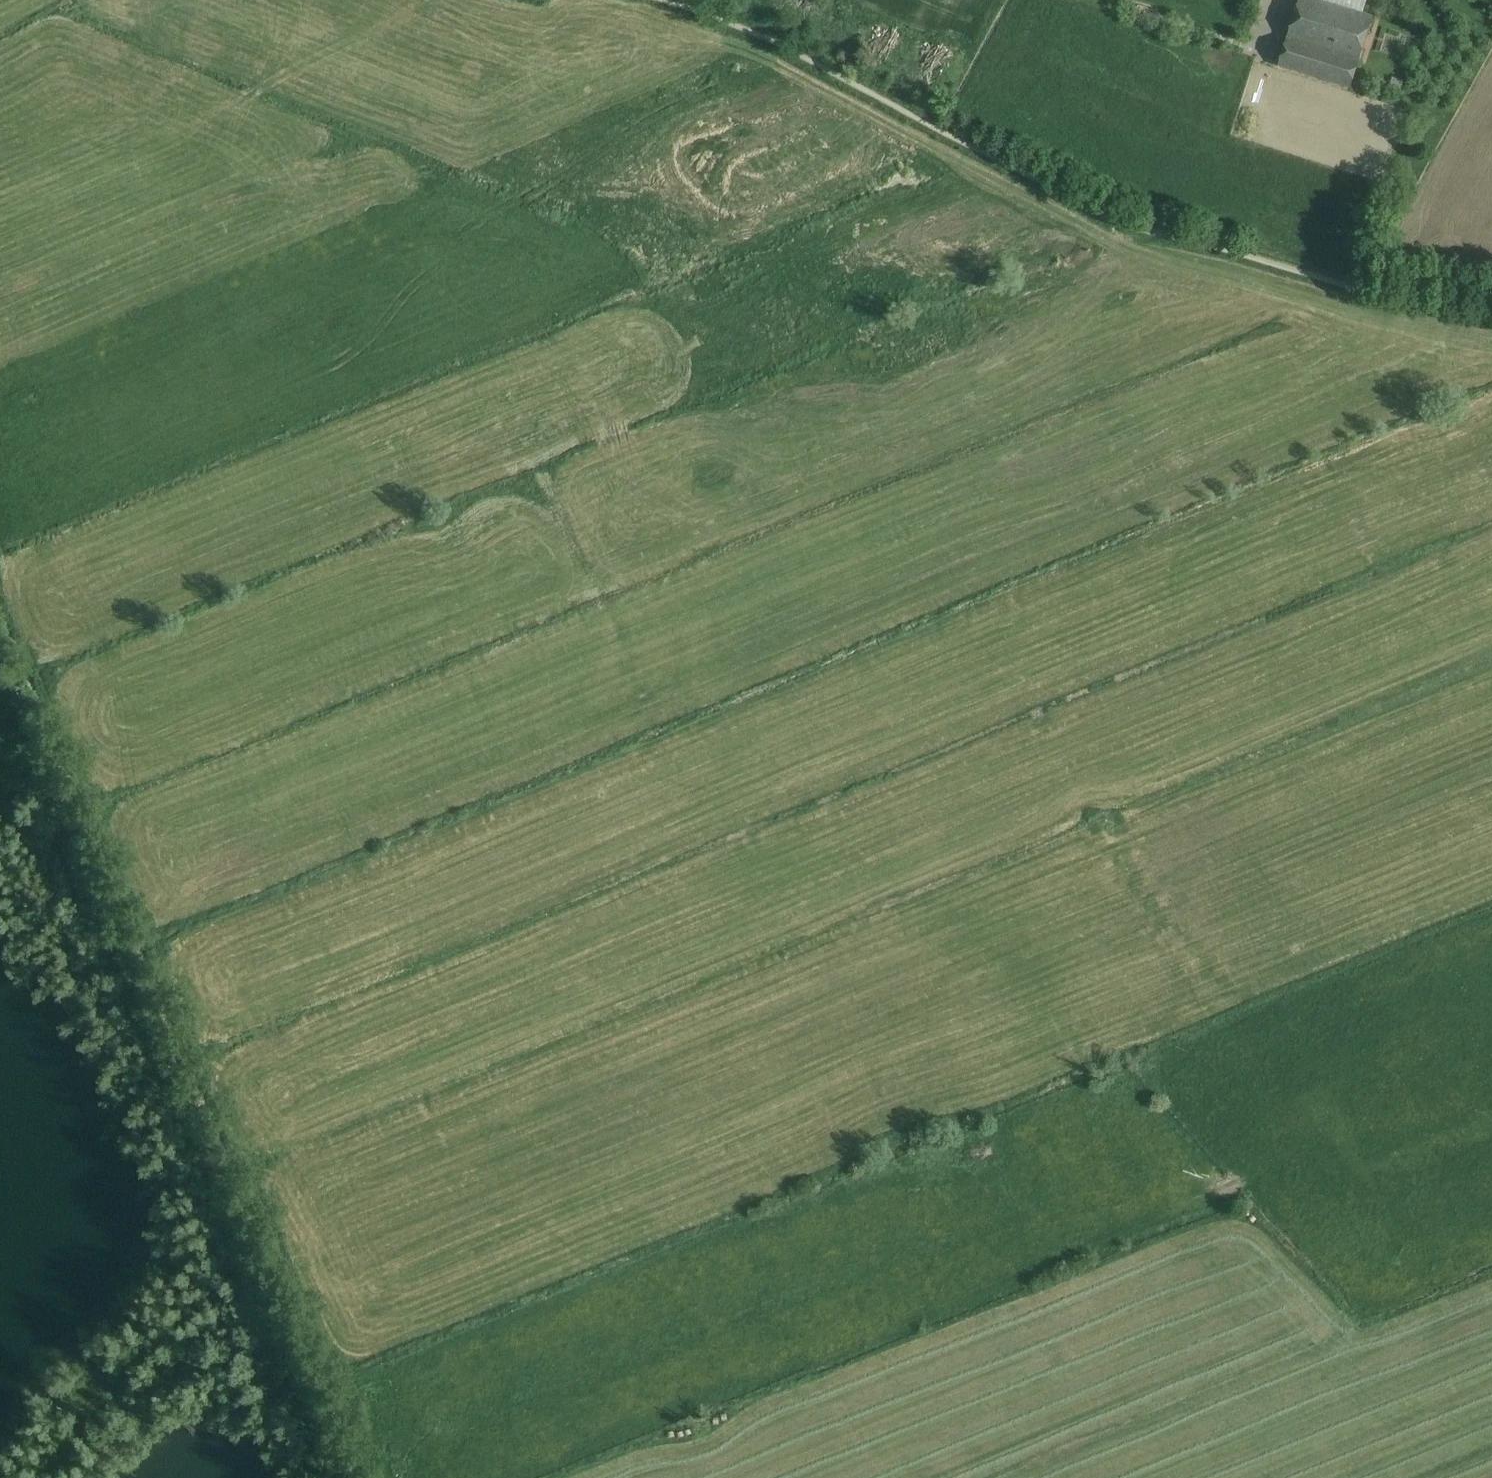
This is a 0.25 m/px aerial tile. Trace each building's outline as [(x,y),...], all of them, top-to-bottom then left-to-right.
[(1289,40),(1358,61),(1371,17),(1317,0),(1301,0),(1289,40)] [(1362,10),(1365,0),(1330,0),(1362,10)] [(1136,16),(1152,20),(1155,11),(1139,6),(1136,16)] [(1289,40),(1279,69),(1348,91),(1358,61),(1289,40)]
